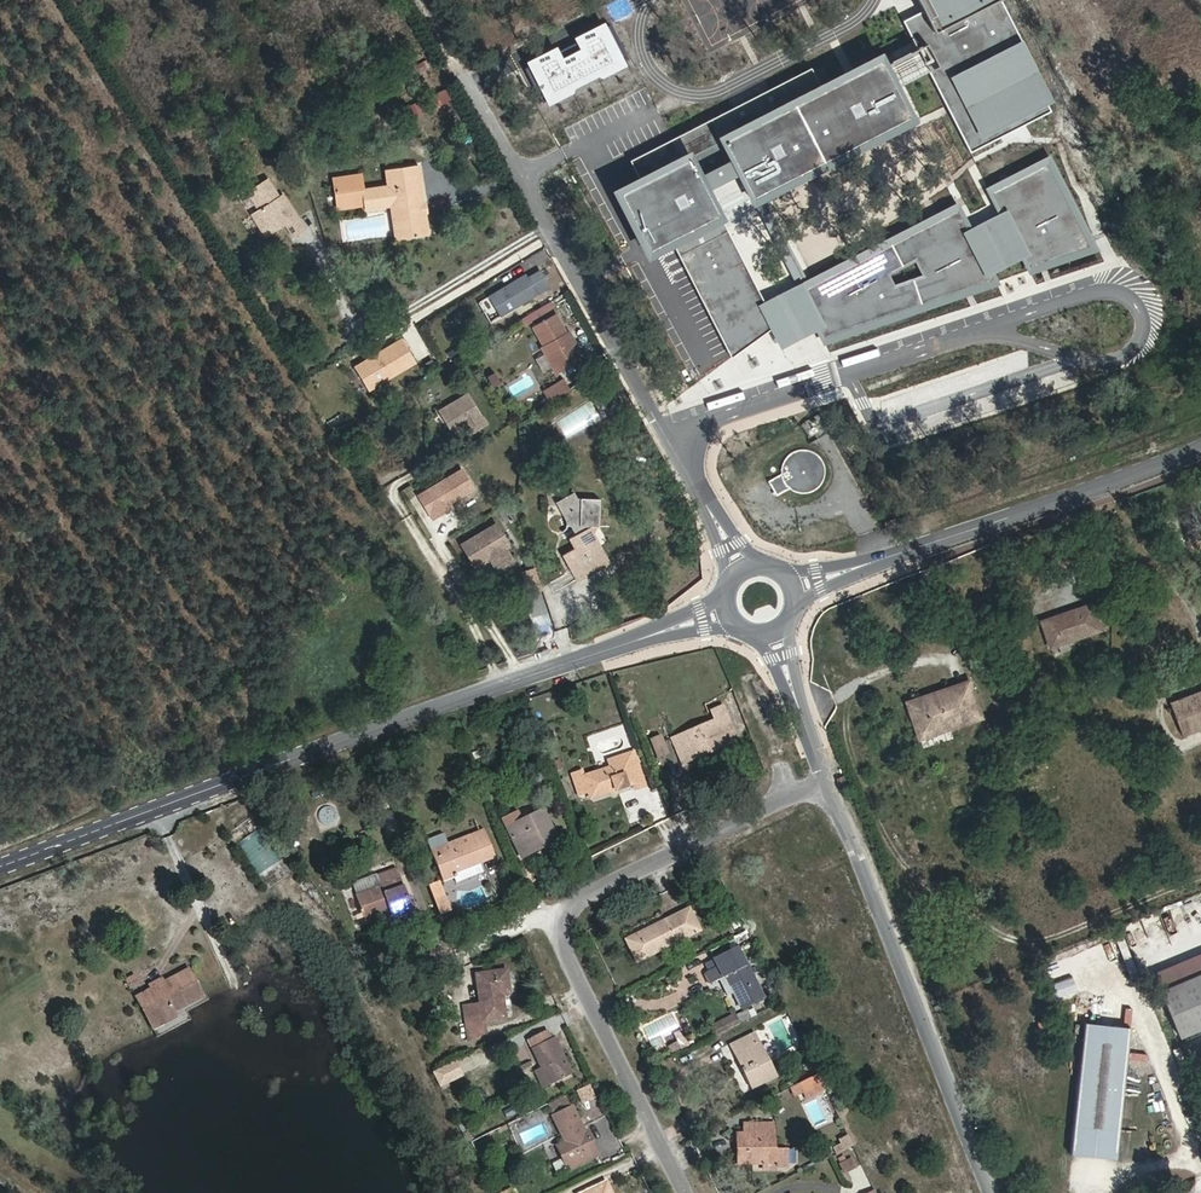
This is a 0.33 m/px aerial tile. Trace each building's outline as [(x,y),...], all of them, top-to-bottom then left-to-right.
[(1008,0),(628,0),(526,55),(754,389),(1140,262),(1008,0)] [(424,203),(418,165),(392,169),(394,185),(388,186),(363,189),(361,175),(334,179),(338,209),(365,204),(366,210),(391,206),(398,205),(402,238),(429,235),(425,213),(423,214),(421,203),(424,203)] [(394,185),(392,169),(385,170),(388,186),(394,185)] [(402,238),(398,205),(391,206),(395,240),(402,238)] [(526,275),(489,297),(501,316),(550,286),(540,271),(528,278),(526,275)] [(379,283),(377,276),(370,276),(372,284),(379,283)] [(556,372),(583,357),(578,348),(576,349),(567,334),(556,314),(534,326),(545,346),(543,348),(556,372)] [(567,334),(576,349),(578,348),(569,333),(567,334)] [(402,340),(355,367),(369,390),(416,363),(402,340)] [(488,388),(497,383),(491,371),(482,375),(488,388)] [(564,379),(543,391),(550,402),(571,390),(564,379)] [(614,396),(608,386),(599,392),(605,402),(614,396)] [(469,393),(439,411),(452,434),(465,426),(468,424),(473,433),(487,424),(469,393)] [(556,416),(563,437),(600,424),(593,404),(556,416)] [(391,426),(388,417),(376,421),(379,430),(391,426)] [(465,426),(470,435),(473,433),(468,424),(465,426)] [(781,474),(768,481),(777,495),(789,488),(790,489),(794,491),(801,493),(807,492),(812,490),(818,486),(822,479),(824,476),(824,468),(822,461),(818,455),(811,451),(808,449),(800,449),(796,450),(793,451),(787,456),(782,462),(781,469),(781,473),(781,474)] [(458,498),(474,489),(462,469),(419,495),(433,519),(452,507),(450,503),(452,502),(451,499),(457,495),(458,498)] [(598,527),(599,499),(580,498),(577,498),(573,492),(555,502),(566,521),(565,524),(571,524),(576,533),(568,538),(574,548),(562,554),(576,580),(609,562),(600,546),(592,550),(586,538),(594,534),(589,526),(598,527)] [(924,515),(922,508),(915,510),(917,517),(924,515)] [(509,546),(496,525),(462,545),(475,566),(490,557),(497,570),(513,561),(505,548),(509,546)] [(600,546),(594,534),(586,538),(592,550),(600,546)] [(536,635),(553,631),(541,588),(524,593),(536,635)] [(1050,647),(1100,630),(1091,605),(1059,616),(1059,618),(1042,624),(1050,647)] [(1042,624),(1059,618),(1059,616),(1042,622),(1042,624)] [(981,717),(968,682),(934,694),(935,698),(909,707),(920,738),(981,717)] [(1200,728),(1200,691),(1170,703),(1182,735),(1200,728)] [(909,707),(935,698),(934,694),(908,703),(909,707)] [(737,740),(723,707),(711,712),(715,721),(672,739),(679,756),(688,752),(690,757),(707,750),(708,753),(737,740)] [(667,754),(660,737),(652,740),(659,757),(667,754)] [(690,757),(688,752),(679,756),(682,763),(708,753),(707,750),(690,757)] [(636,759),(634,752),(608,761),(610,767),(636,759)] [(643,781),(636,759),(610,767),(584,776),(582,771),(573,774),(580,795),(588,792),(590,799),(634,784),(643,781)] [(645,786),(643,781),(634,784),(635,790),(645,786)] [(557,840),(543,810),(523,820),(507,827),(522,858),(531,853),(530,850),(546,842),(548,845),(557,840)] [(507,827),(523,820),(518,812),(503,819),(507,827)] [(251,818),(228,833),(267,890),(290,874),(251,818)] [(218,838),(235,825),(230,819),(213,832),(218,838)] [(480,864),(496,858),(484,829),(467,835),(470,842),(434,856),(443,879),(453,875),(456,883),(484,873),(480,864)] [(434,856),(470,842),(467,835),(448,843),(444,833),(427,840),(434,856)] [(531,853),(548,845),(546,842),(530,850),(531,853)] [(412,909),(397,868),(353,883),(366,920),(390,912),(391,916),(412,909)] [(449,910),(439,883),(430,887),(440,913),(449,910)] [(699,930),(688,909),(676,915),(686,936),(699,930)] [(686,936),(676,915),(627,940),(637,961),(686,936)] [(764,998),(747,965),(746,966),(732,940),(710,950),(716,961),(707,965),(710,971),(705,973),(704,975),(708,983),(711,984),(726,976),(742,1009),(764,998)] [(1200,973),(1200,957),(1155,976),(1161,990),(1200,973)] [(152,1015),(205,990),(190,964),(137,989),(152,1015)] [(506,1018),(503,998),(500,998),(499,994),(502,994),(510,993),(506,970),(476,974),(481,1005),(464,1008),(468,1040),(485,1032),(484,1021),(506,1018)] [(1161,990),(1180,1037),(1200,1029),(1200,973),(1161,990)] [(752,1017),(748,1010),(736,1016),(735,1013),(712,1025),(716,1034),(752,1017)] [(1117,1148),(1130,1027),(1084,1023),(1071,1143),(1117,1148)] [(572,1075),(554,1038),(551,1039),(546,1030),(528,1039),(533,1048),(543,1069),(550,1084),(550,1085),(572,1075)] [(777,1076),(755,1033),(730,1046),(735,1055),(736,1054),(743,1067),(741,1068),(751,1088),(777,1076)] [(743,1067),(736,1054),(735,1055),(741,1068),(743,1067)] [(522,1070),(536,1063),(535,1060),(520,1067),(522,1070)] [(550,1084),(543,1069),(536,1072),(543,1087),(550,1084)] [(806,1100),(825,1090),(817,1074),(789,1088),(794,1097),(803,1093),(806,1100)] [(572,1105),(566,1095),(548,1104),(553,1114),(572,1105)] [(598,1155),(589,1136),(588,1137),(586,1133),(572,1105),(553,1114),(550,1116),(562,1141),(554,1145),(561,1159),(567,1170),(598,1155)] [(786,1167),(786,1149),(774,1149),(774,1124),(744,1124),(744,1134),(737,1134),(737,1143),(744,1143),(744,1153),(737,1153),(737,1165),(763,1165),(774,1165),(774,1166),(786,1167)] [(853,1146),(847,1135),(839,1139),(841,1143),(833,1147),(836,1154),(853,1146)] [(1116,1158),(1117,1148),(1071,1143),(1070,1154),(1116,1158)] [(844,1174),(856,1167),(851,1158),(839,1164),(844,1174)] [(567,1170),(561,1159),(552,1163),(557,1175),(567,1170)] [(606,1182),(584,1192),(611,1192),(606,1182)]
